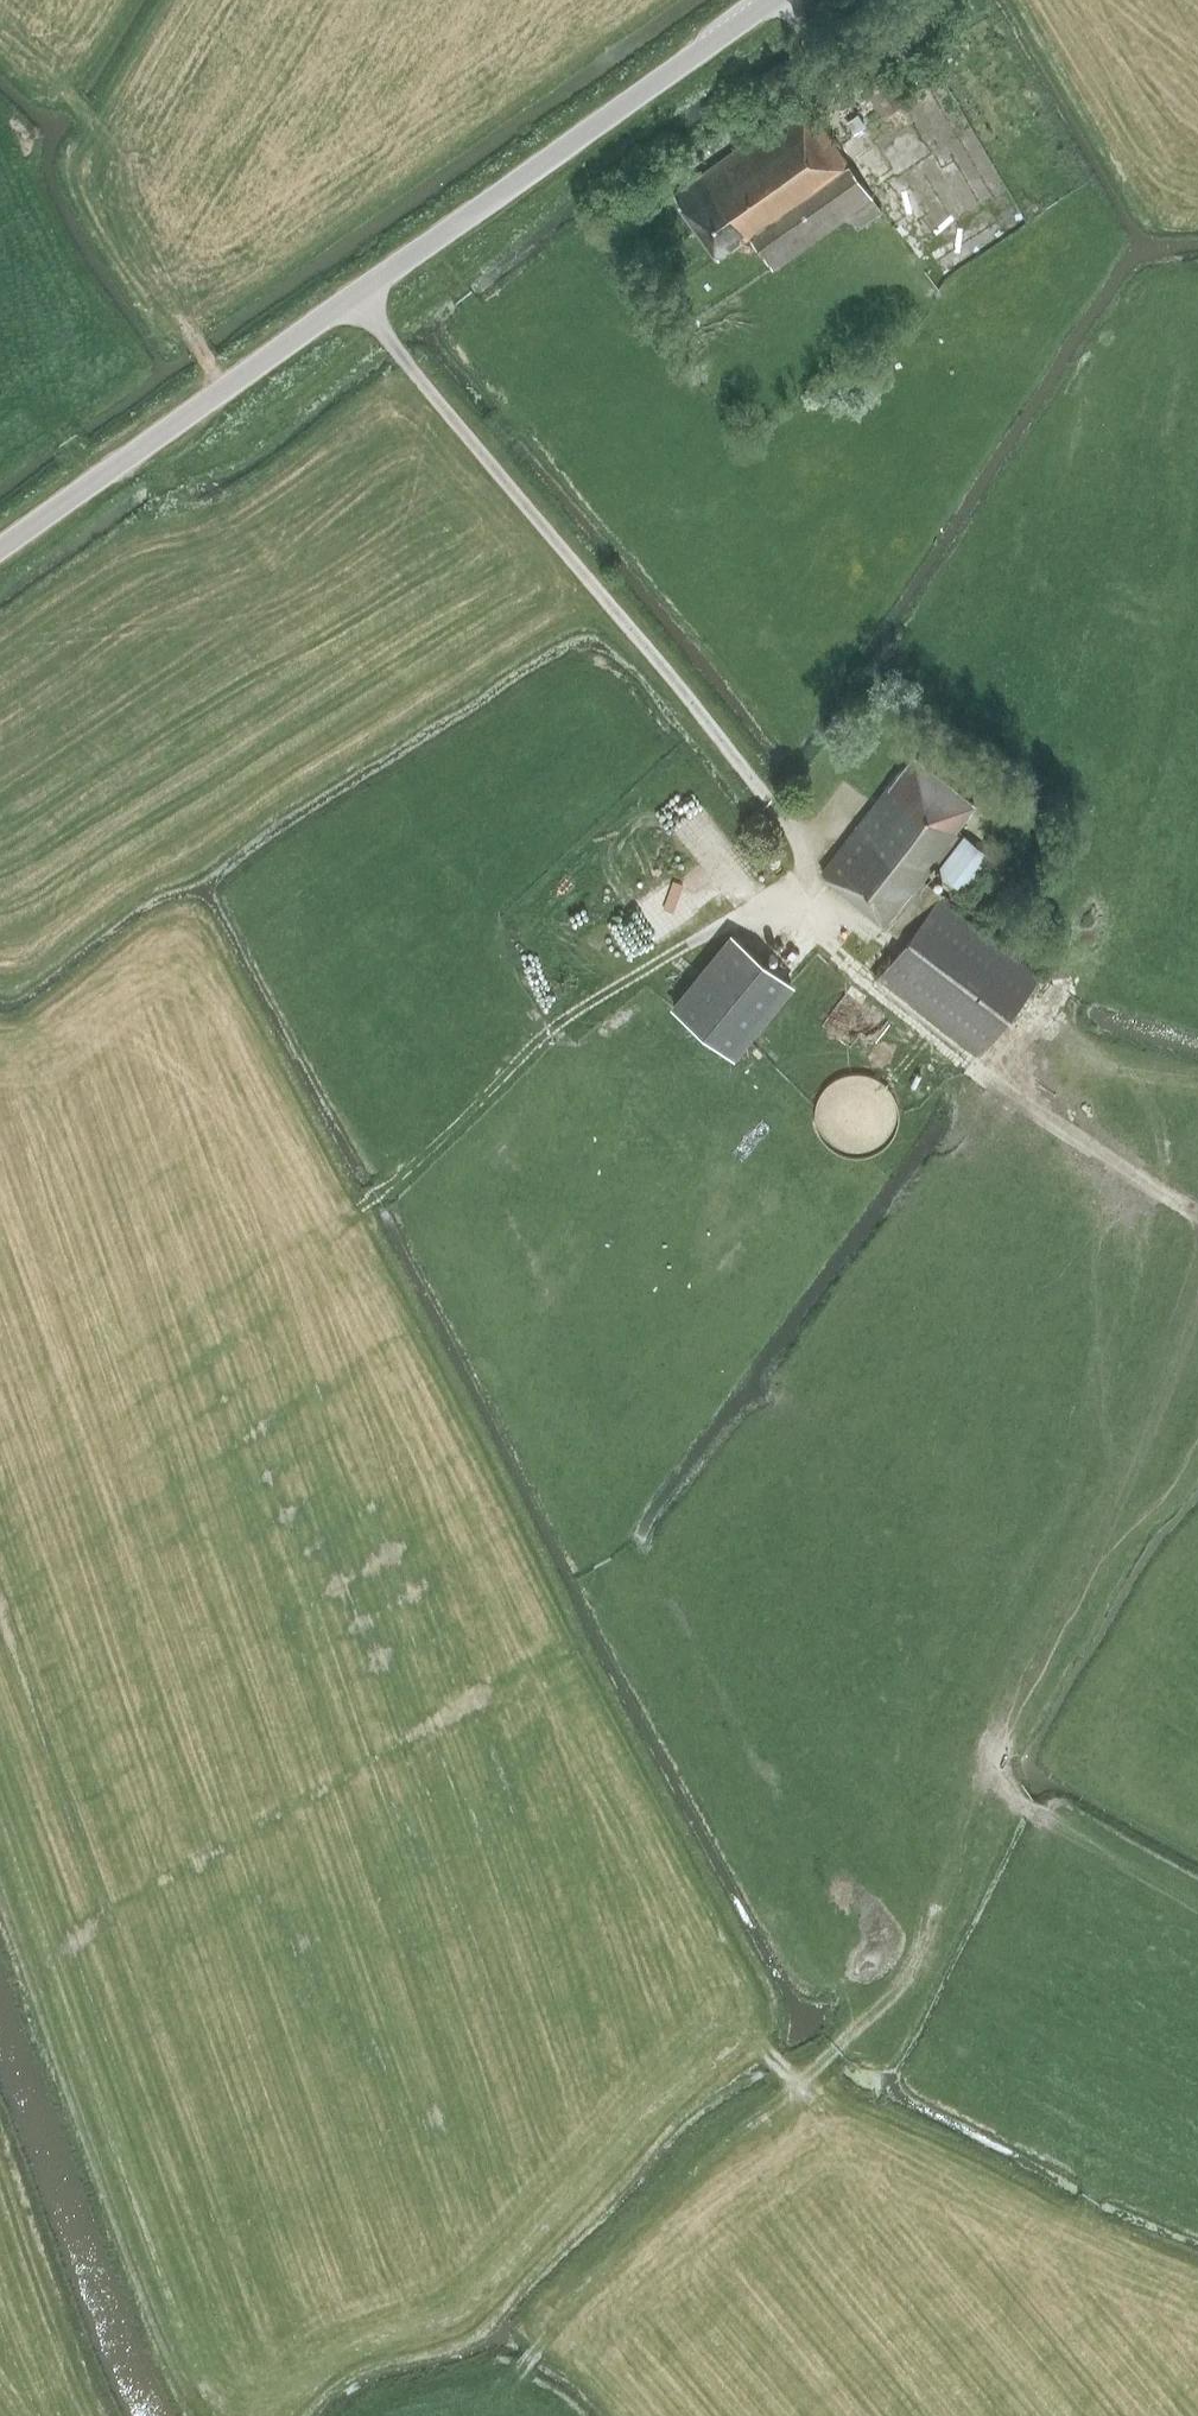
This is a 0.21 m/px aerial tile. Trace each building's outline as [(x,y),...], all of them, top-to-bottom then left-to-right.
[(862,83),(860,85),(882,117),(906,99),(878,60),(857,75),(862,83)] [(814,121),(810,124),(797,106),(674,193),(718,257),(749,236),(773,269),(848,215),(858,228),(882,211),(814,121)] [(846,122),(854,134),(866,126),(859,114),(846,122)] [(823,872),(840,886),(838,889),(905,943),(878,977),(979,1055),(1039,976),(948,905),(951,901),(943,895),(943,894),(923,879),(958,834),(955,832),(975,806),(912,756),(823,872)] [(966,892),(993,858),(964,835),(937,870),(966,892)] [(675,1009),(730,1054),(791,981),(735,935),(675,1009)] [(860,1074),(855,1073),(851,1074),(846,1075),(841,1076),(837,1078),(832,1081),(829,1084),(825,1087),(822,1091),(819,1095),(817,1100),(816,1104),(815,1109),(814,1114),(814,1119),(815,1124),(816,1129),(818,1133),(820,1137),(823,1141),(826,1145),(830,1148),(834,1151),(838,1154),(843,1155),(848,1157),(853,1157),(857,1158),(862,1157),(867,1156),(872,1155),(876,1153),(880,1150),(884,1147),(888,1144),(891,1140),(893,1136),(896,1131),(897,1127),(898,1122),(899,1117),(898,1112),(898,1107),(897,1103),(895,1098),(892,1094),(890,1090),(886,1086),(883,1083),(879,1080),(874,1078),(870,1076),(865,1074),(860,1074)]
